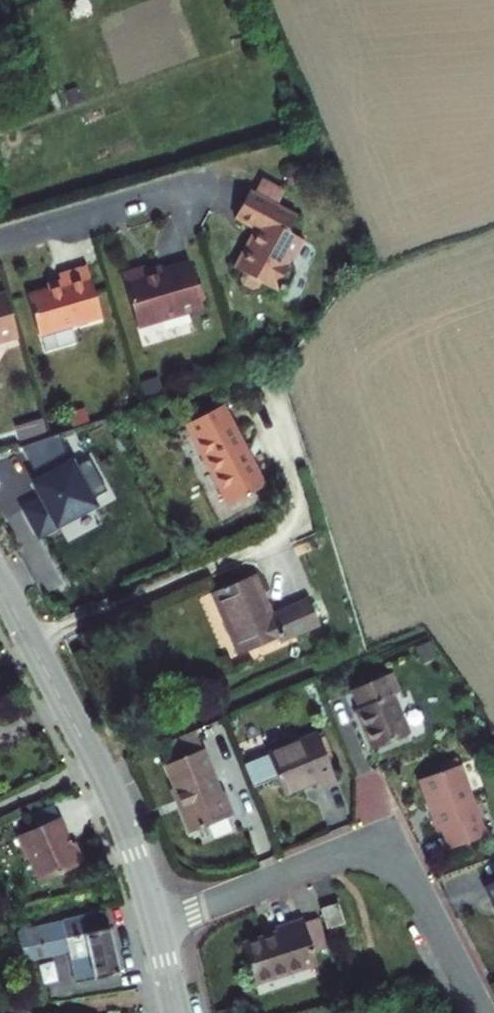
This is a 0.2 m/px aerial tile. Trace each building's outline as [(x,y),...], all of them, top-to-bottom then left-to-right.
[(235,196),(226,212),(249,226),(258,210),(235,196)] [(226,212),(221,209),(206,236),(227,248),(209,278),(218,284),(215,288),(217,296),(225,300),(231,299),(234,294),(251,304),(261,302),(265,295),(263,282),(260,280),(273,260),(259,251),(268,237),(249,226),(226,212)] [(112,286),(88,293),(103,346),(170,328),(157,281),(129,290),(113,294),(112,289),(112,286)] [(129,290),(128,284),(112,289),(113,294),(129,290)] [(0,316),(0,349),(2,357),(5,356),(10,371),(41,362),(37,347),(66,338),(52,287),(22,295),(26,309),(0,316)] [(237,504),(195,421),(159,441),(201,523),(216,516),(217,519),(225,516),(223,512),(237,504)] [(18,461),(0,467),(0,526),(0,527),(0,562),(58,536),(53,527),(67,519),(49,487),(35,494),(18,461)] [(244,628),(228,590),(189,607),(215,670),(254,653),(256,657),(295,641),(282,613),(244,628)] [(389,662),(352,678),(359,694),(355,695),(371,735),(406,720),(391,682),(397,680),(389,662)] [(192,723),(164,735),(172,752),(162,757),(189,826),(232,807),(222,783),(218,785),(192,723)] [(335,771),(316,725),(265,747),(282,787),(317,772),(320,778),(335,771)] [(457,749),(417,764),(436,818),(441,817),(447,833),(483,821),(457,749)] [(0,838),(5,849),(28,839),(24,828),(0,838)] [(28,839),(5,849),(0,851),(0,888),(8,904),(53,884),(44,863),(40,865),(28,839)] [(482,874),(493,899),(493,868),(482,874)] [(319,906),(326,926),(344,920),(337,900),(319,906)] [(102,908),(22,932),(28,946),(68,935),(84,995),(124,989),(102,908)] [(272,935),(247,943),(258,975),(316,956),(314,947),(305,920),(304,916),(270,927),(272,935)] [(317,917),(305,920),(314,947),(326,943),(317,917)]
